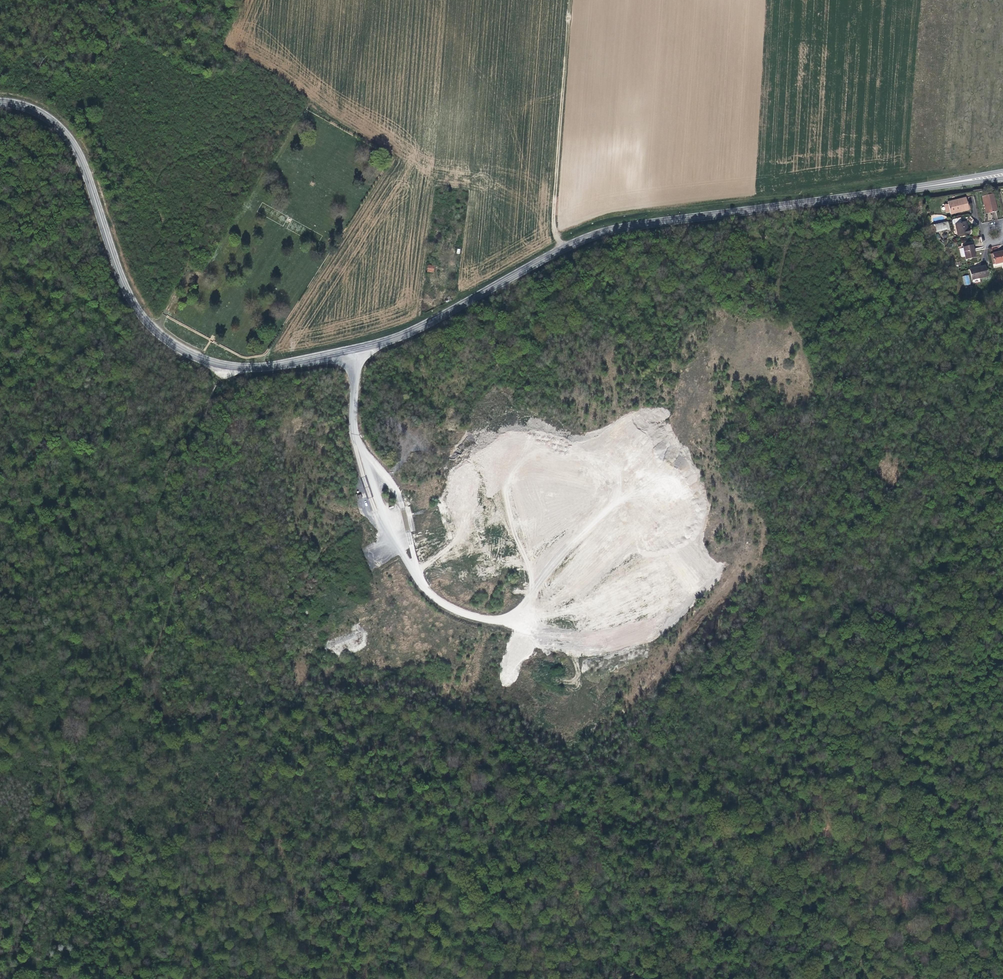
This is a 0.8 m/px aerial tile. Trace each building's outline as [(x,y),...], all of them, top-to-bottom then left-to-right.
[(983,213),(994,211),(990,194),(979,196),(983,213)] [(957,210),(957,212),(966,210),(964,198),(945,202),(947,212),(957,210)] [(935,223),(937,232),(951,229),(949,220),(935,223)] [(956,237),(967,235),(966,230),(964,230),(963,222),(953,224),(956,237)] [(972,258),(969,246),(959,248),(962,260),(972,258)] [(991,254),(993,265),(1002,263),(1002,251),(991,254)] [(970,279),(985,276),(983,266),(974,267),(975,269),(968,270),(970,279)] [(448,272),(438,270),(437,278),(447,279),(448,272)] [(964,286),(971,284),(968,275),(962,276),(964,286)]
